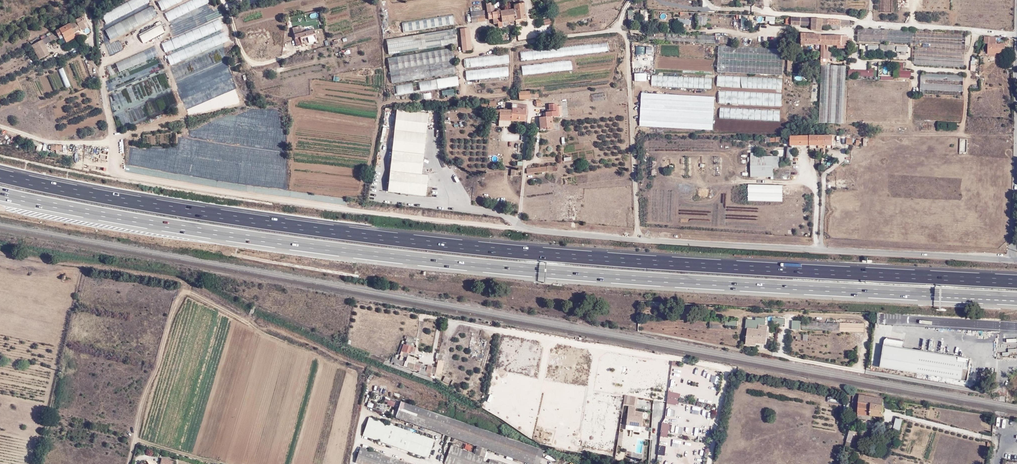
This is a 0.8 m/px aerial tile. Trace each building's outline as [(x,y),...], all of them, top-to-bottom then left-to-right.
[(144,5),(145,6),(151,3),(149,0),(129,0),(101,13),(106,23),(144,5)] [(161,9),(182,0),(157,0),(161,9)] [(164,12),(168,21),(209,2),(208,0),(191,0),(164,12)] [(890,16),(891,0),(879,0),(878,15),(890,16)] [(890,16),(904,16),(905,0),(891,0),(890,16)] [(497,11),(497,9),(496,2),(488,3),(490,20),(494,20),(494,24),(499,24),(500,27),(504,26),(504,23),(517,21),(515,9),(502,11),(497,11)] [(515,9),(517,21),(527,20),(525,5),(515,6),(515,9)] [(153,6),(105,26),(110,37),(158,18),(153,6)] [(479,16),(480,21),(487,20),(486,10),(472,12),(473,17),(479,16)] [(452,15),(402,22),(404,32),(454,25),(452,15)] [(746,20),(658,16),(657,27),(746,31),(746,20)] [(82,17),(71,23),(76,32),(81,30),(81,31),(86,28),(84,24),(85,23),(82,17)] [(165,51),(223,29),(219,19),(182,33),(179,25),(170,28),(174,38),(161,43),(165,51)] [(820,29),(820,21),(810,21),(806,20),(796,20),(792,20),(792,24),(799,25),(799,28),(810,28),(810,32),(820,34),(820,29)] [(545,25),(545,21),(538,21),(539,33),(553,32),(552,25),(545,25)] [(820,21),(820,29),(827,29),(827,31),(839,31),(839,29),(847,29),(847,28),(850,28),(850,21),(839,21),(827,21),(820,21)] [(78,36),(76,32),(71,23),(59,30),(59,31),(34,44),(42,58),(52,52),(47,43),(61,36),(61,35),(65,33),(69,41),(78,36)] [(138,34),(143,43),(164,32),(159,23),(138,34)] [(471,26),(461,28),(464,52),(473,50),(471,26)] [(303,27),(295,29),(299,46),(319,41),(317,30),(304,32),(303,27)] [(455,29),(389,40),(391,54),(458,43),(455,29)] [(912,30),(859,29),(859,41),(911,42),(912,30)] [(963,68),(965,47),(965,34),(917,32),(915,65),(963,68)] [(171,68),(175,81),(195,74),(192,66),(189,55),(227,42),(224,33),(195,42),(196,45),(166,55),(169,64),(189,58),(190,61),(171,68)] [(995,34),(983,33),(983,38),(982,38),(982,40),(987,41),(987,51),(994,52),(994,50),(1004,51),(1004,41),(1000,40),(1000,41),(995,41),(995,34)] [(820,39),(820,37),(800,37),(800,46),(820,47),(820,39)] [(828,39),(828,47),(835,47),(847,48),(847,39),(846,38),(828,39)] [(820,47),(820,55),(832,55),(833,53),(828,53),(828,47),(828,39),(820,39),(820,47)] [(119,40),(106,45),(109,55),(123,50),(119,40)] [(614,42),(520,52),(521,61),(616,50),(614,42)] [(156,46),(109,63),(109,64),(113,74),(121,71),(116,71),(141,62),(139,62),(139,59),(145,59),(146,61),(148,79),(164,73),(164,71),(158,55),(158,51),(156,46)] [(392,71),(456,60),(454,48),(390,58),(392,71)] [(717,50),(715,74),(781,77),(782,53),(717,50)] [(382,54),(336,62),(337,72),(383,64),(382,54)] [(508,54),(464,58),(465,67),(510,64),(508,54)] [(459,73),(456,60),(392,71),(394,84),(459,73)] [(571,60),(521,66),(522,75),(573,70),(571,60)] [(848,71),(903,73),(903,65),(848,63),(848,71)] [(220,64),(178,81),(180,87),(185,85),(187,88),(189,87),(189,85),(198,82),(199,85),(224,75),(220,64)] [(508,66),(465,71),(466,80),(509,76),(508,66)] [(60,90),(70,86),(63,67),(52,72),(60,90)] [(818,125),(842,126),(845,69),(821,68),(818,125)] [(848,71),(848,78),(910,80),(910,73),(848,71)] [(457,75),(393,86),(395,96),(459,86),(457,75)] [(920,75),(919,94),(962,96),(963,77),(920,75)] [(712,78),(651,76),(651,86),(712,88),(712,78)] [(783,81),(717,78),(717,89),(782,92),(783,81)] [(521,91),(521,99),(532,97),(532,96),(531,90),(521,91)] [(642,92),(640,116),(712,118),(714,96),(642,92)] [(782,97),(719,93),(718,106),(781,110),(782,97)] [(912,99),(910,122),(960,125),(962,102),(912,99)] [(528,105),(514,103),(513,110),(513,120),(527,121),(528,105)] [(396,110),(392,151),(424,155),(428,113),(396,110)] [(513,120),(513,110),(498,110),(498,115),(502,116),(502,120),(513,120)] [(780,124),(780,113),(720,110),(719,121),(780,124)] [(556,115),(556,111),(548,112),(548,116),(542,117),(542,126),(549,126),(549,128),(555,128),(555,115),(556,115)] [(712,118),(640,116),(640,125),(712,129),(712,118)] [(387,142),(390,128),(383,127),(380,141),(387,142)] [(819,146),(818,136),(810,136),(791,137),(791,139),(790,145),(810,146),(819,146)] [(833,136),(818,136),(819,146),(822,146),(833,146),(833,136)] [(794,149),(787,148),(786,160),(793,161),(794,149)] [(392,151),(390,171),(422,174),(424,155),(392,151)] [(774,176),(773,157),(750,157),(751,177),(774,176)] [(126,166),(125,171),(141,174),(142,169),(126,166)] [(428,175),(422,174),(390,171),(388,191),(426,196),(428,175)] [(770,187),(750,187),(750,197),(770,197),(770,187)] [(746,328),(748,329),(758,330),(759,325),(765,326),(765,318),(756,317),(756,320),(747,319),(746,328)] [(868,332),(868,324),(788,322),(788,330),(868,332)] [(758,330),(748,329),(746,345),(756,346),(757,343),(766,344),(768,326),(765,326),(759,325),(758,330)] [(416,339),(407,336),(405,343),(415,346),(416,339)] [(885,340),(884,345),(903,348),(904,340),(887,338),(885,340)] [(417,348),(406,345),(402,356),(405,357),(407,353),(409,354),(409,352),(415,353),(417,348)] [(903,348),(884,345),(880,368),(903,372),(907,349),(903,348)] [(969,358),(907,349),(903,372),(967,382),(971,361),(971,360),(970,359),(969,358)] [(413,369),(419,371),(421,366),(417,365),(418,363),(415,362),(417,359),(408,356),(406,361),(405,361),(403,366),(413,369)] [(404,362),(393,357),(391,362),(402,366),(404,362)] [(419,371),(419,373),(424,376),(425,372),(430,374),(432,368),(421,365),(421,366),(419,371)] [(1011,389),(1009,388),(1007,398),(1006,401),(1013,402),(1016,389),(1014,389),(1014,387),(1011,386),(1011,389)] [(678,405),(681,393),(669,390),(666,402),(678,405)] [(883,406),(883,403),(884,400),(883,399),(882,399),(859,395),(853,394),(853,399),(852,402),(853,405),(853,410),(858,410),(858,415),(871,416),(882,417),(883,406)] [(630,396),(629,405),(636,406),(637,397),(630,396)] [(393,406),(395,401),(387,398),(385,403),(393,406)] [(401,402),(395,417),(477,445),(475,454),(451,446),(445,463),(446,463),(488,463),(483,462),(487,449),(532,463),(539,463),(541,460),(543,451),(401,402)] [(625,425),(641,427),(643,412),(635,411),(635,408),(628,407),(627,414),(624,414),(623,425),(625,425)] [(434,440),(369,418),(363,435),(428,458),(434,440)] [(902,420),(896,418),(893,430),(899,432),(902,420)] [(662,423),(661,436),(669,436),(670,423),(662,423)] [(851,427),(846,442),(851,443),(855,429),(851,427)] [(859,444),(863,445),(867,430),(862,429),(859,444)] [(667,455),(668,445),(660,444),(658,454),(667,455)] [(360,448),(355,462),(360,463),(408,463),(360,448)]
